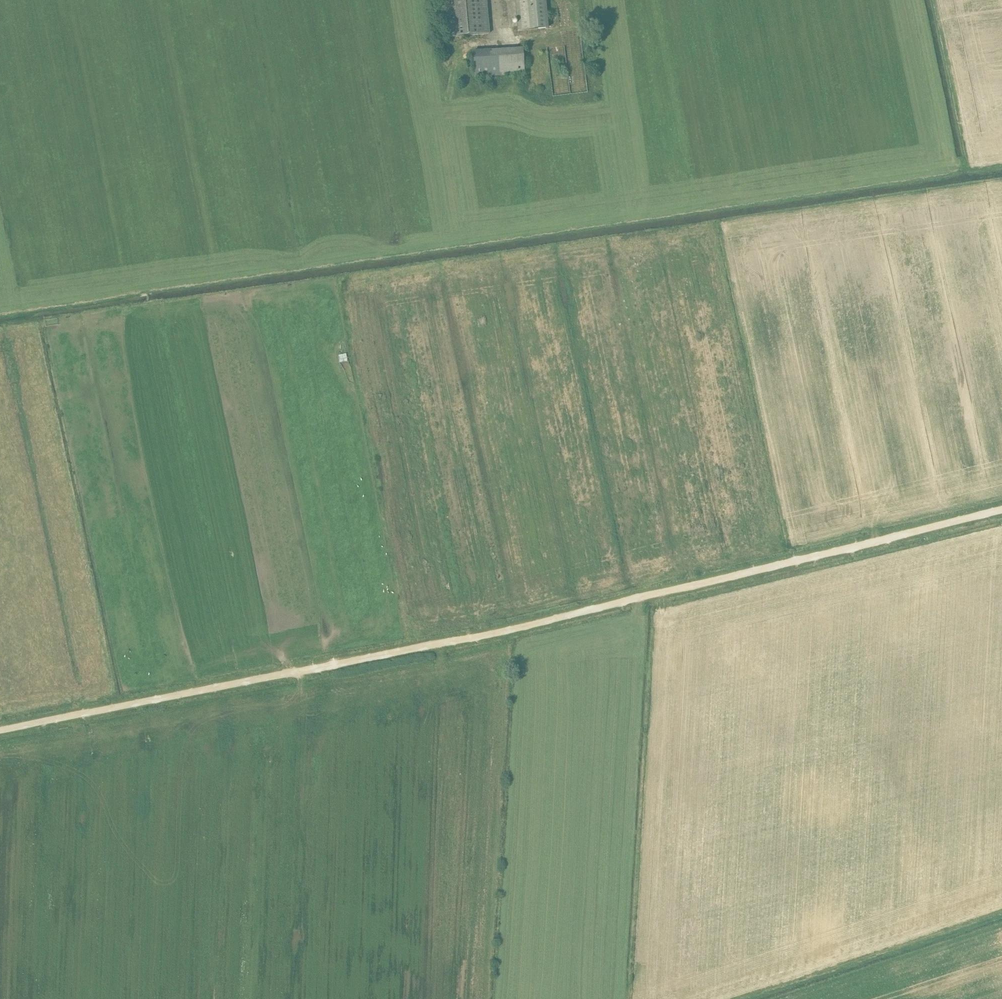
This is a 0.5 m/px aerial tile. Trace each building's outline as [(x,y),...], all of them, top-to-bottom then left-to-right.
[(485,0),(445,0),(448,37),(488,34),(485,0)] [(545,0),(516,0),(518,30),(548,28),(545,0)] [(492,76),(523,74),(522,49),(490,50),(492,76)] [(340,362),(349,361),(347,352),(339,354),(340,362)]
